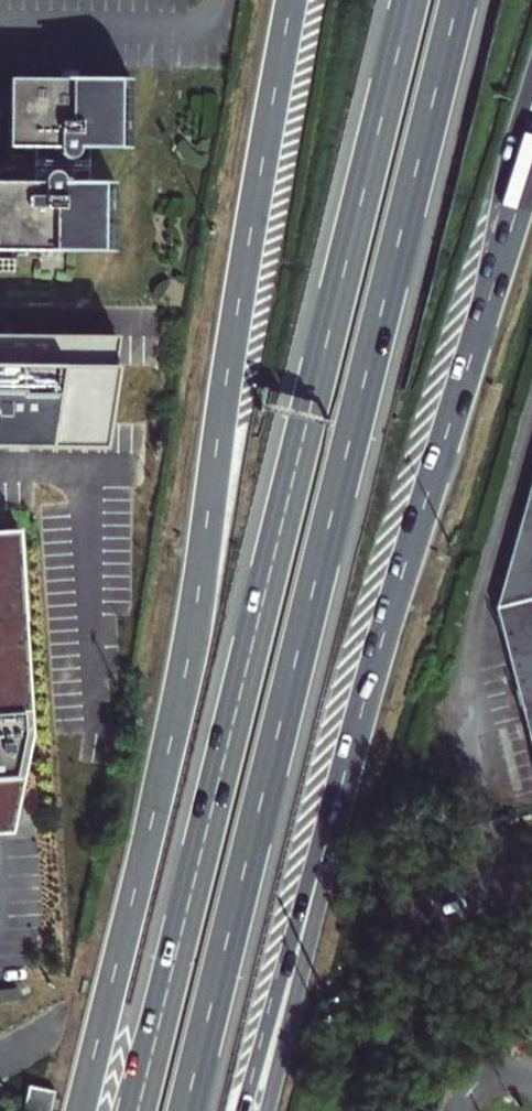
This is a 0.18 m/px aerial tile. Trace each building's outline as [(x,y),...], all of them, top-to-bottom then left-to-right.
[(26,190),(30,190),(30,201),(0,200),(0,270),(110,272),(111,202),(85,202),(86,168),(126,169),(127,98),(8,96),(7,167),(31,167),(31,178),(26,178),(26,190)] [(108,449),(123,332),(0,331),(0,446),(108,449)] [(499,612),(531,740),(531,495),(499,612)] [(0,539),(0,842),(12,841),(32,744),(18,538),(0,539)] [(0,995),(0,1003),(2,1007),(20,999),(15,988),(0,995)] [(29,1078),(22,1110),(48,1110),(55,1084),(29,1078)]
